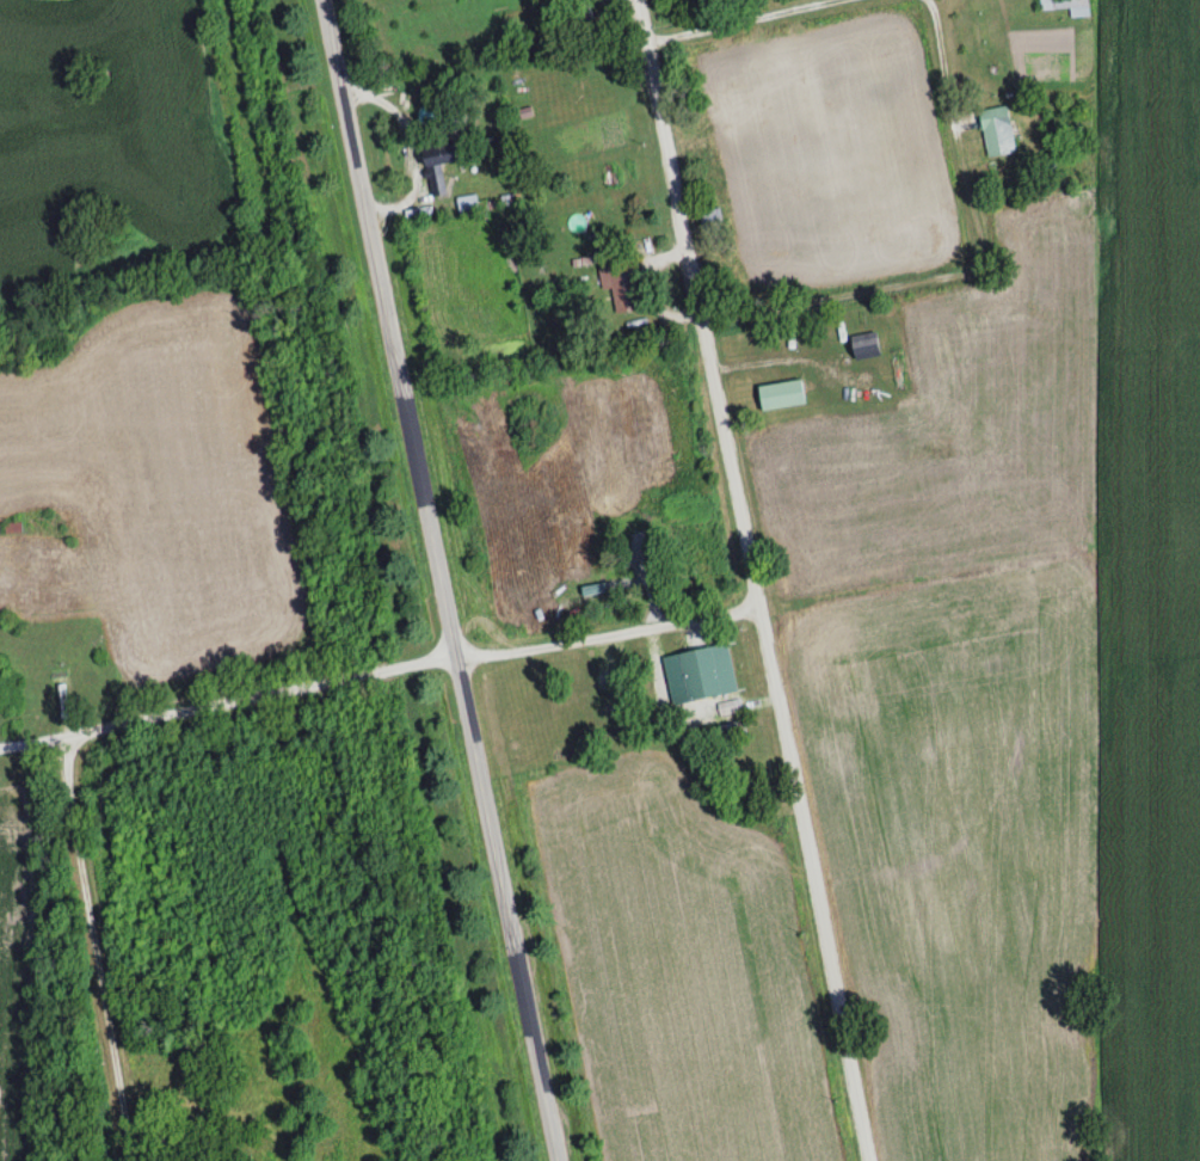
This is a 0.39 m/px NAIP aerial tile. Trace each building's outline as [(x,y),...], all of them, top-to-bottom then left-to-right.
[(576,20),(590,18),(588,0),(574,0),(576,20)] [(1039,9),(1070,8),(1070,16),(1081,16),(1081,0),(1039,0),(1039,9)] [(1016,150),(1006,104),(978,110),(987,157),(1016,150)] [(457,117),(444,119),(446,129),(459,127),(457,117)] [(421,149),(431,197),(446,194),(437,146),(421,149)] [(479,213),(476,195),(456,198),(459,215),(479,213)] [(702,233),(717,233),(717,210),(702,210),(702,233)] [(613,314),(638,311),(632,261),(607,264),(613,314)] [(854,358),(879,354),(876,331),(850,336),(854,358)] [(804,403),(800,379),(757,386),(761,410),(804,403)] [(737,691),(728,643),(662,656),(671,704),(737,691)]
